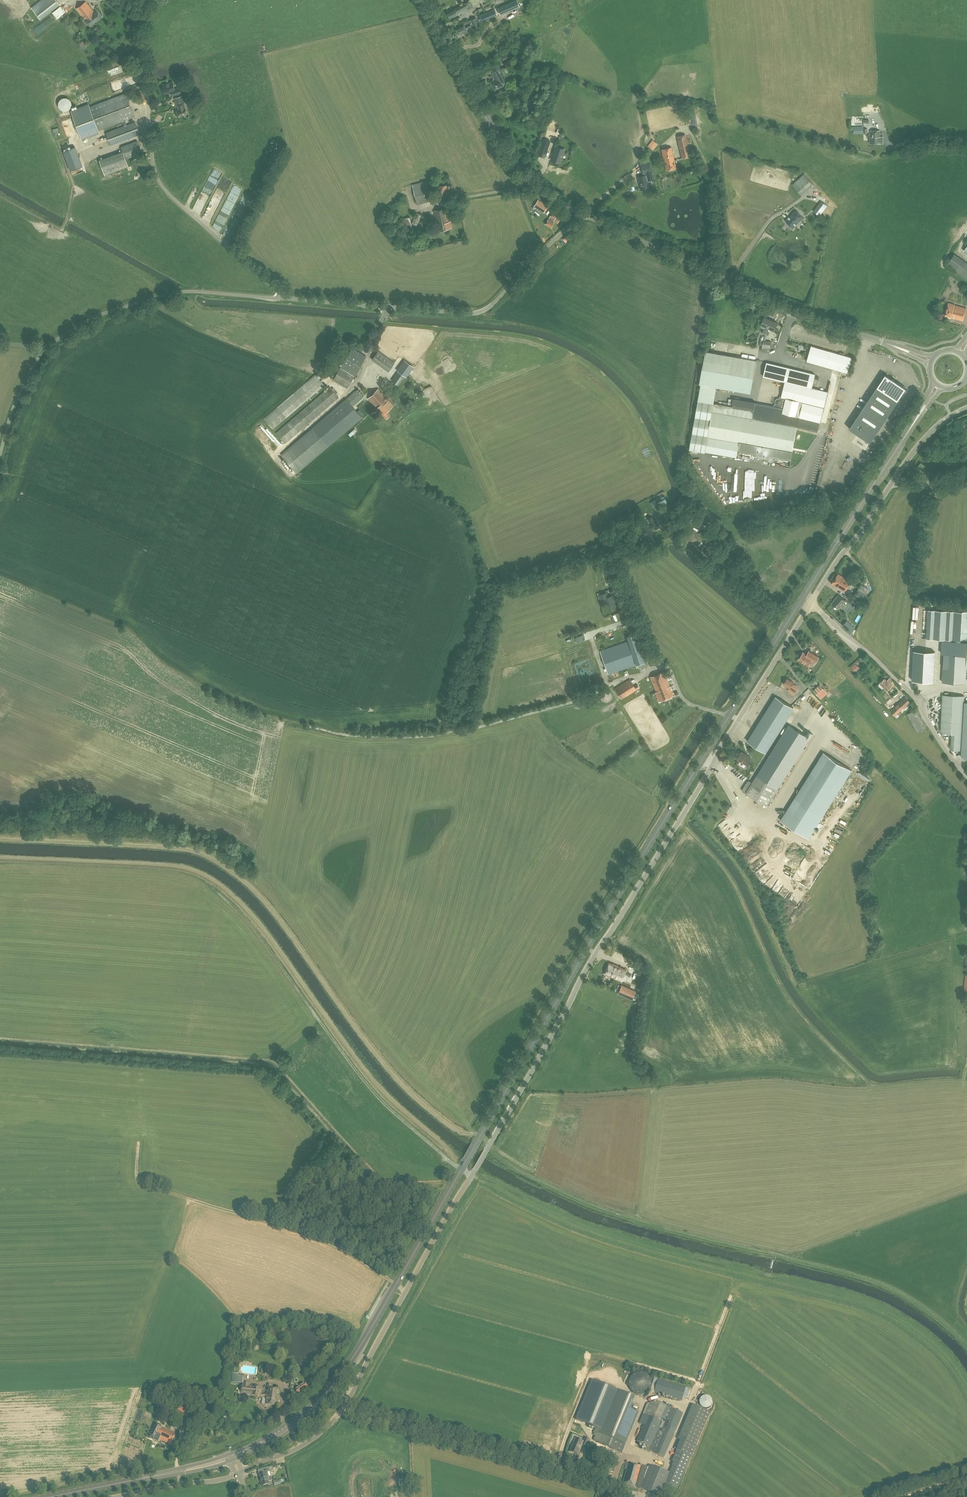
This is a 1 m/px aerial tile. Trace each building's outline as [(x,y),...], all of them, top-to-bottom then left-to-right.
[(56,0),(42,0),(33,8),(41,19),(60,4),(56,0)] [(447,12),(450,18),(450,19),(458,15),(460,16),(463,14),(462,13),(467,10),(467,9),(477,4),(477,3),(480,1),(482,0),(470,0),(464,3),(455,8),(447,12)] [(497,8),(500,15),(519,6),(517,0),(497,8)] [(95,12),(86,1),(76,8),(86,20),(90,25),(101,17),(97,11),(97,12),(96,11),(95,12)] [(497,15),(495,9),(480,15),(482,21),(497,15)] [(472,28),(480,24),(476,17),(464,23),(464,24),(456,28),(459,35),(467,31),(466,29),(471,26),(472,28)] [(82,41),(79,44),(82,47),(84,50),(87,47),(82,41)] [(503,61),(511,56),(509,51),(500,55),(503,61)] [(500,88),(503,86),(503,85),(507,83),(497,64),(490,68),(494,77),(494,80),(491,82),(495,89),(499,87),(500,88)] [(103,74),(87,84),(91,89),(107,79),(103,74)] [(175,89),(172,82),(162,85),(165,94),(174,91),(175,95),(181,93),(179,88),(175,89)] [(135,117),(126,93),(90,106),(89,103),(71,110),(82,140),(100,133),(99,130),(135,117)] [(182,96),(174,98),(176,105),(178,105),(179,109),(178,109),(180,116),(187,114),(185,107),(184,103),(185,103),(182,96)] [(65,111),(66,111),(67,110),(68,110),(69,109),(70,109),(70,108),(71,108),(71,107),(71,106),(72,106),(72,105),(72,104),(72,103),(72,102),(71,102),(71,101),(71,100),(70,100),(70,99),(69,99),(69,98),(68,98),(67,98),(66,97),(65,97),(64,97),(63,97),(63,98),(62,98),(61,98),(61,99),(60,99),(60,100),(59,101),(59,102),(58,103),(58,104),(58,105),(59,106),(59,107),(60,108),(60,109),(61,109),(62,110),(63,110),(64,111),(65,111)] [(111,146),(140,134),(135,121),(106,132),(111,146)] [(880,136),(880,130),(870,130),(870,136),(870,143),(880,143),(880,136)] [(690,156),(686,134),(677,136),(682,158),(690,156)] [(550,141),(544,139),(538,156),(545,158),(550,141)] [(123,152),(100,160),(105,175),(129,166),(126,159),(142,153),(137,140),(134,142),(121,147),(123,152)] [(658,144),(653,140),(648,147),(653,151),(658,144)] [(75,147),(64,151),(71,170),(83,166),(75,147)] [(564,149),(556,147),(551,159),(560,162),(564,149)] [(666,170),(676,168),(671,147),(661,149),(666,170)] [(135,162),(134,159),(131,160),(133,166),(136,165),(137,168),(143,166),(141,160),(135,162)] [(640,190),(650,188),(648,180),(655,179),(651,161),(640,164),(643,175),(645,174),(645,175),(637,176),(640,190)] [(802,195),(814,184),(804,174),(792,185),(802,195)] [(417,204),(432,200),(428,181),(412,184),(417,204)] [(451,197),(451,185),(436,186),(437,198),(448,197),(447,192),(448,192),(448,197),(451,197)] [(544,212),(548,206),(538,199),(534,206),(544,212)] [(827,205),(821,201),(816,207),(822,212),(827,205)] [(449,222),(446,208),(434,210),(436,222),(435,222),(437,231),(452,228),(450,221),(449,222)] [(554,209),(549,217),(554,220),(553,220),(554,220),(555,221),(557,223),(562,214),(554,209)] [(796,210),(785,220),(792,228),(794,226),(795,227),(793,230),(795,232),(796,231),(799,234),(798,236),(805,229),(799,223),(798,225),(797,223),(803,218),(796,210)] [(416,227),(422,215),(416,213),(411,224),(409,217),(400,219),(404,232),(413,229),(412,225),(416,227)] [(548,219),(545,224),(551,228),(554,223),(555,221),(554,220),(553,220),(554,220),(549,217),(548,219)] [(405,242),(415,239),(413,233),(404,237),(405,242)] [(413,251),(422,248),(420,240),(411,242),(413,251)] [(954,255),(947,265),(966,279),(966,264),(954,255)] [(963,321),(966,308),(955,305),(955,304),(949,303),(945,316),(963,321)] [(765,334),(771,319),(764,317),(761,325),(760,324),(758,327),(761,329),(762,325),(766,327),(765,330),(764,329),(762,333),(765,334)] [(777,322),(771,319),(765,334),(763,340),(762,348),(770,349),(771,344),(771,341),(766,341),(767,335),(769,331),(768,331),(769,328),(774,330),(774,329),(777,322)] [(839,354),(811,346),(807,361),(848,372),(852,357),(844,355),(845,353),(840,352),(839,354)] [(366,356),(353,347),(349,353),(346,351),(339,362),(342,364),(340,367),(333,380),(347,388),(366,356)] [(389,371),(395,362),(378,351),(372,359),(389,371)] [(752,389),(757,360),(706,351),(700,384),(702,384),(690,449),(737,457),(738,451),(753,453),(752,456),(768,459),(769,456),(791,460),(792,457),(797,427),(818,432),(820,422),(828,391),(812,388),(814,380),(815,376),(815,374),(767,362),(763,376),(785,381),(782,396),(780,396),(779,398),(778,398),(777,399),(776,399),(776,400),(775,400),(775,401),(775,402),(776,403),(774,404),(774,406),(755,403),(754,409),(752,408),(752,406),(744,404),(744,408),(714,403),(717,387),(747,392),(752,389)] [(399,370),(391,381),(398,385),(405,375),(406,376),(414,366),(405,359),(397,369),(399,370)] [(273,429),(324,385),(315,374),(263,418),(273,429)] [(894,379),(885,374),(849,428),(871,442),(901,396),(906,388),(894,379)] [(285,444),(299,432),(339,397),(330,386),(290,421),(276,433),(285,444)] [(362,417),(356,410),(353,406),(363,397),(356,389),(281,454),(297,473),(362,417)] [(376,408),(382,415),(386,419),(390,416),(386,411),(394,404),(390,399),(392,398),(386,392),(384,394),(378,389),(368,398),(377,408),(376,408)] [(926,466),(921,463),(920,462),(917,467),(918,467),(923,471),(926,466)] [(696,517),(689,514),(682,526),(685,527),(686,524),(691,527),(692,525),(703,530),(707,523),(696,517)] [(659,526),(652,516),(648,519),(652,524),(649,526),(647,524),(642,528),(645,532),(644,533),(645,535),(646,535),(647,535),(648,537),(654,532),(651,529),(653,528),(654,528),(655,529),(659,526)] [(711,558),(715,554),(717,550),(709,544),(707,547),(703,551),(711,558)] [(726,556),(730,550),(728,548),(726,546),(722,551),(724,552),(723,553),(726,556)] [(604,577),(611,574),(608,566),(601,569),(604,577)] [(845,591),(851,582),(844,577),(838,573),(832,583),(839,588),(845,591)] [(858,590),(852,598),(859,603),(865,595),(858,590)] [(608,596),(607,592),(599,594),(601,599),(605,598),(608,609),(616,607),(612,595),(608,596)] [(844,610),(848,606),(844,603),(846,601),(839,595),(832,603),(839,609),(841,607),(842,608),(841,608),(844,610)] [(966,635),(966,611),(962,611),(928,609),(926,638),(952,640),(962,640),(966,640),(966,635)] [(850,632),(852,631),(855,628),(847,620),(844,623),(843,625),(850,632)] [(628,641),(600,650),(608,675),(636,664),(637,664),(638,668),(648,665),(643,650),(640,651),(632,654),(628,641)] [(942,682),(966,683),(966,666),(966,655),(966,646),(966,643),(942,642),(942,654),(944,654),(947,654),(947,657),(944,657),(943,667),(942,682)] [(914,650),(912,681),(934,682),(935,651),(914,650)] [(819,657),(813,654),(808,651),(806,654),(803,652),(799,659),(808,665),(812,660),(815,662),(819,657)] [(659,701),(674,695),(664,671),(650,677),(656,692),(655,692),(659,701)] [(794,694),(798,687),(793,683),(793,682),(787,678),(784,684),(789,687),(788,690),(794,694)] [(893,681),(890,678),(887,680),(885,678),(880,683),(887,690),(893,685),(891,683),(893,681)] [(634,686),(630,679),(615,688),(621,699),(639,688),(637,684),(634,686)] [(821,699),(828,693),(820,684),(813,690),(821,699)] [(961,750),(964,696),(942,694),(941,730),(943,733),(951,733),(950,749),(961,750)] [(766,753),(794,707),(776,696),(747,741),(766,753)] [(899,704),(891,711),(895,715),(903,708),(910,702),(906,697),(899,704)] [(917,709),(908,714),(918,732),(927,727),(917,709)] [(748,781),(742,790),(743,791),(750,796),(751,795),(767,806),(789,772),(813,734),(810,732),(807,736),(789,724),(767,758),(752,782),(749,780),(748,781)] [(746,765),(750,758),(751,757),(741,751),(736,758),(746,765)] [(809,838),(852,770),(823,751),(780,819),(809,838)] [(621,981),(626,969),(609,962),(604,974),(621,981)] [(639,1000),(642,994),(636,992),(636,991),(621,985),(618,993),(633,1000),(633,999),(635,1000),(636,998),(639,1000)] [(643,1372),(642,1372),(640,1372),(638,1372),(637,1372),(635,1373),(634,1373),(633,1374),(632,1375),(631,1377),(630,1378),(629,1379),(629,1381),(629,1382),(629,1384),(629,1385),(629,1387),(630,1388),(630,1390),(631,1391),(632,1392),(634,1393),(635,1394),(636,1394),(638,1395),(639,1395),(641,1395),(643,1395),(644,1394),(645,1394),(647,1393),(648,1392),(649,1391),(650,1389),(651,1388),(651,1387),(652,1385),(652,1384),(652,1382),(651,1380),(651,1379),(650,1378),(649,1376),(648,1375),(647,1374),(646,1373),(645,1373),(643,1372)] [(243,1384),(244,1375),(239,1374),(232,1373),(231,1383),(243,1384)] [(687,1399),(690,1389),(685,1388),(658,1380),(654,1392),(682,1400),(682,1398),(687,1399)] [(299,1395),(308,1388),(304,1382),(294,1390),(299,1395)] [(250,1386),(250,1383),(244,1383),(243,1385),(242,1385),(241,1395),(251,1396),(261,1397),(266,1398),(265,1405),(278,1406),(280,1390),(271,1389),(272,1385),(268,1385),(267,1388),(267,1394),(261,1394),(262,1388),(250,1386)] [(620,1452),(637,1412),(628,1408),(632,1397),(618,1391),(601,1430),(599,1429),(595,1427),(593,1433),(594,1434),(593,1435),(595,1436),(593,1439),(594,1441),(595,1442),(620,1452)] [(683,1413),(657,1402),(656,1403),(654,1402),(647,1404),(643,1414),(639,1423),(643,1425),(637,1441),(647,1446),(645,1450),(663,1458),(683,1413)] [(189,1417),(190,1405),(178,1403),(176,1415),(189,1417)] [(628,1463),(622,1484),(636,1488),(636,1486),(641,1487),(661,1496),(667,1482),(679,1487),(693,1455),(711,1410),(694,1403),(679,1438),(684,1440),(680,1450),(678,1449),(674,1460),(675,1461),(671,1473),(650,1464),(648,1468),(642,1466),(642,1467),(628,1463)] [(171,1445),(176,1434),(162,1427),(162,1426),(156,1423),(149,1438),(158,1443),(159,1440),(171,1445)] [(587,1447),(590,1440),(585,1438),(583,1442),(575,1439),(570,1452),(578,1455),(582,1445),(587,1447)] [(267,1474),(267,1472),(273,1471),(273,1469),(277,1468),(277,1465),(270,1467),(260,1470),(258,1470),(259,1476),(262,1486),(269,1484),(268,1481),(272,1480),(271,1476),(268,1477),(267,1474)]
